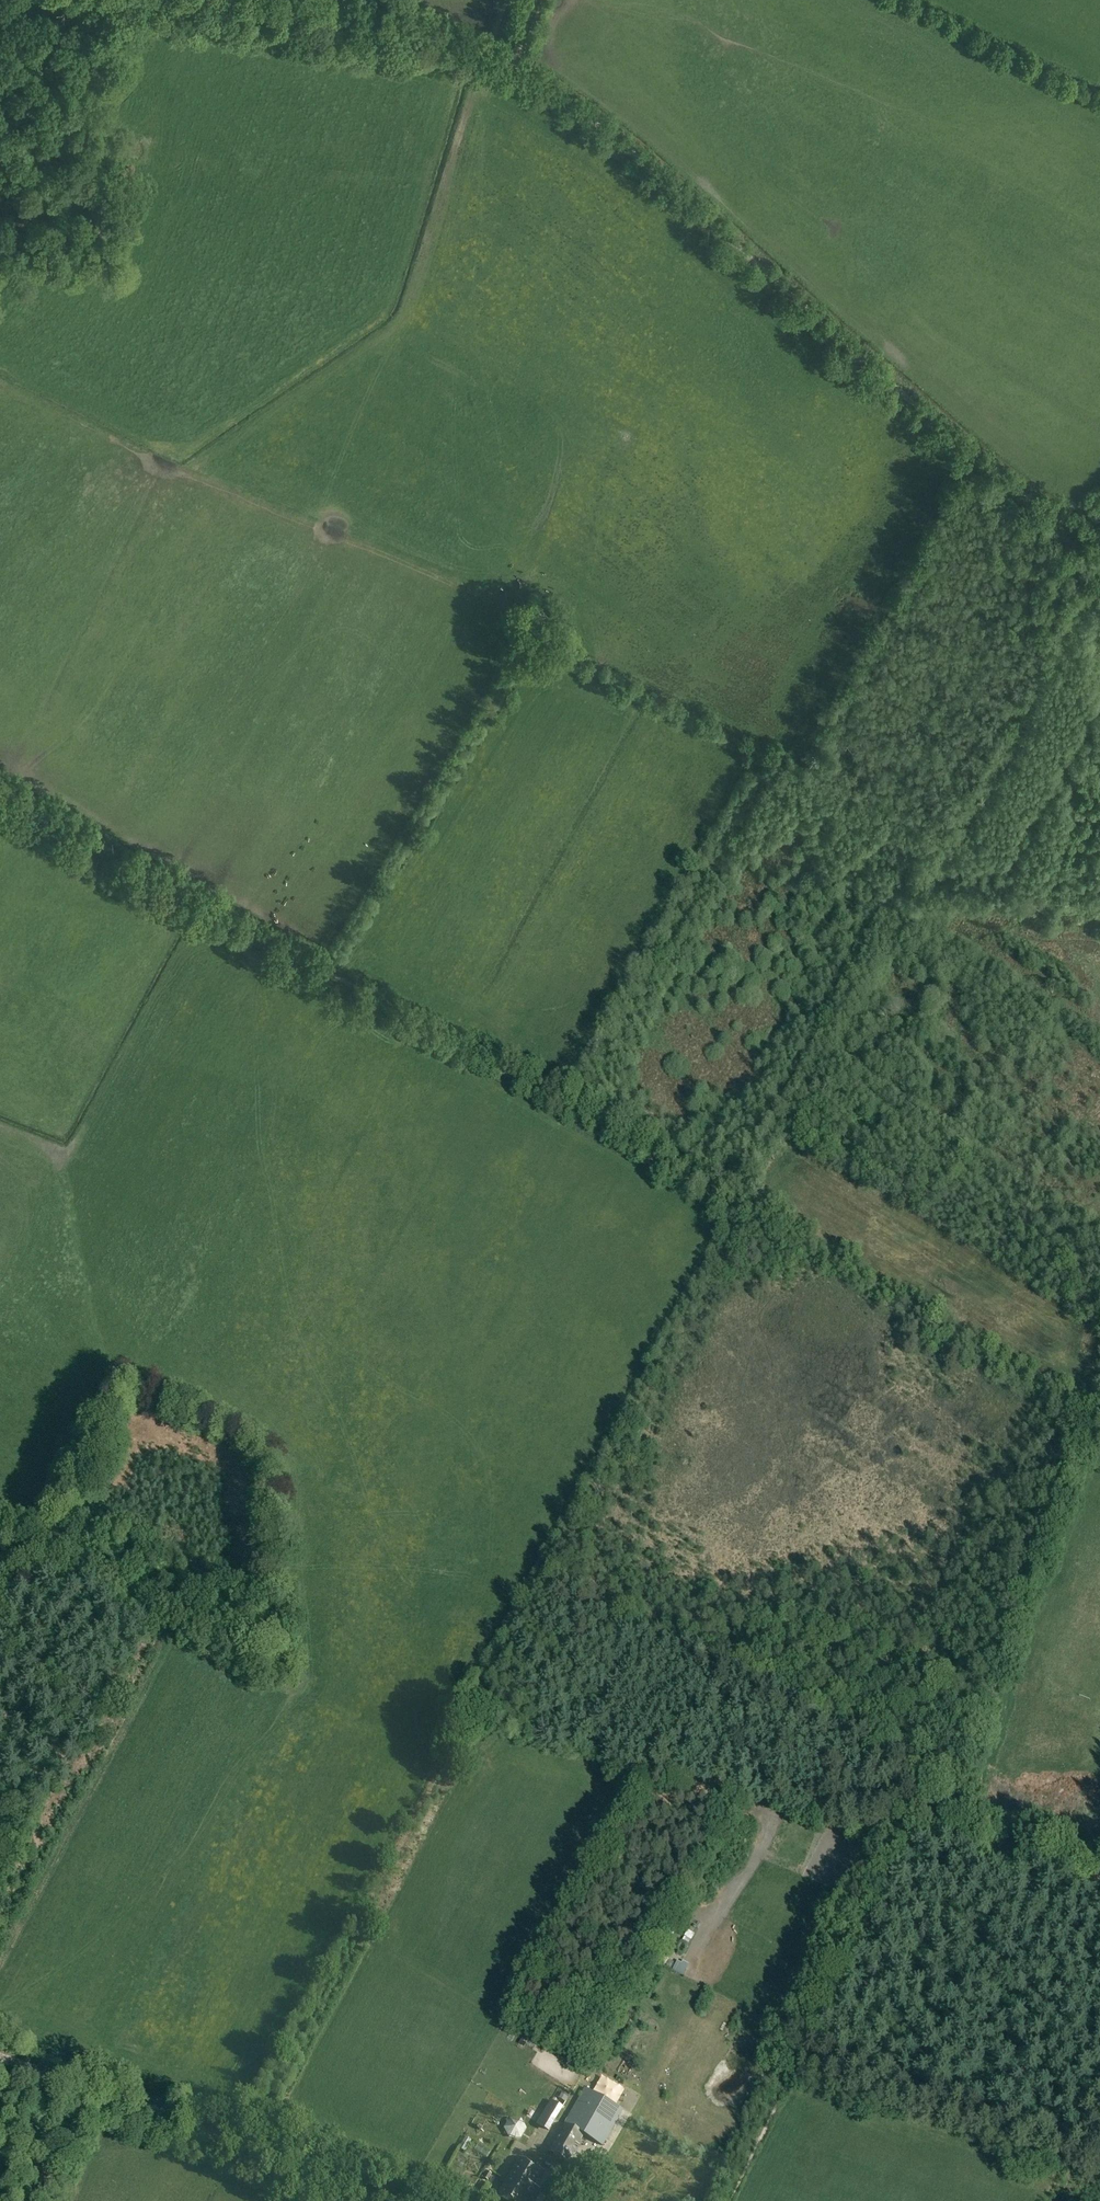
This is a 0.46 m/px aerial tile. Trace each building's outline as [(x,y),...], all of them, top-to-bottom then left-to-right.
[(700,2014),(712,2014),(712,2001),(701,2000),(700,2014)] [(663,2066),(668,2085),(682,2081),(678,2063),(663,2066)] [(623,2110),(585,2087),(564,2122),(564,2123),(549,2151),(569,2162),(584,2134),(602,2145),(623,2110)] [(558,2089),(551,2100),(550,2100),(524,2145),(536,2151),(545,2136),(543,2135),(547,2129),(549,2130),(569,2096),(558,2089)] [(519,2137),(527,2128),(521,2123),(514,2133),(519,2137)] [(539,2189),(535,2186),(543,2171),(519,2157),(497,2196),(507,2200),(532,2200),(539,2189)] [(488,2180),(492,2174),(487,2171),(483,2177),(488,2180)]
